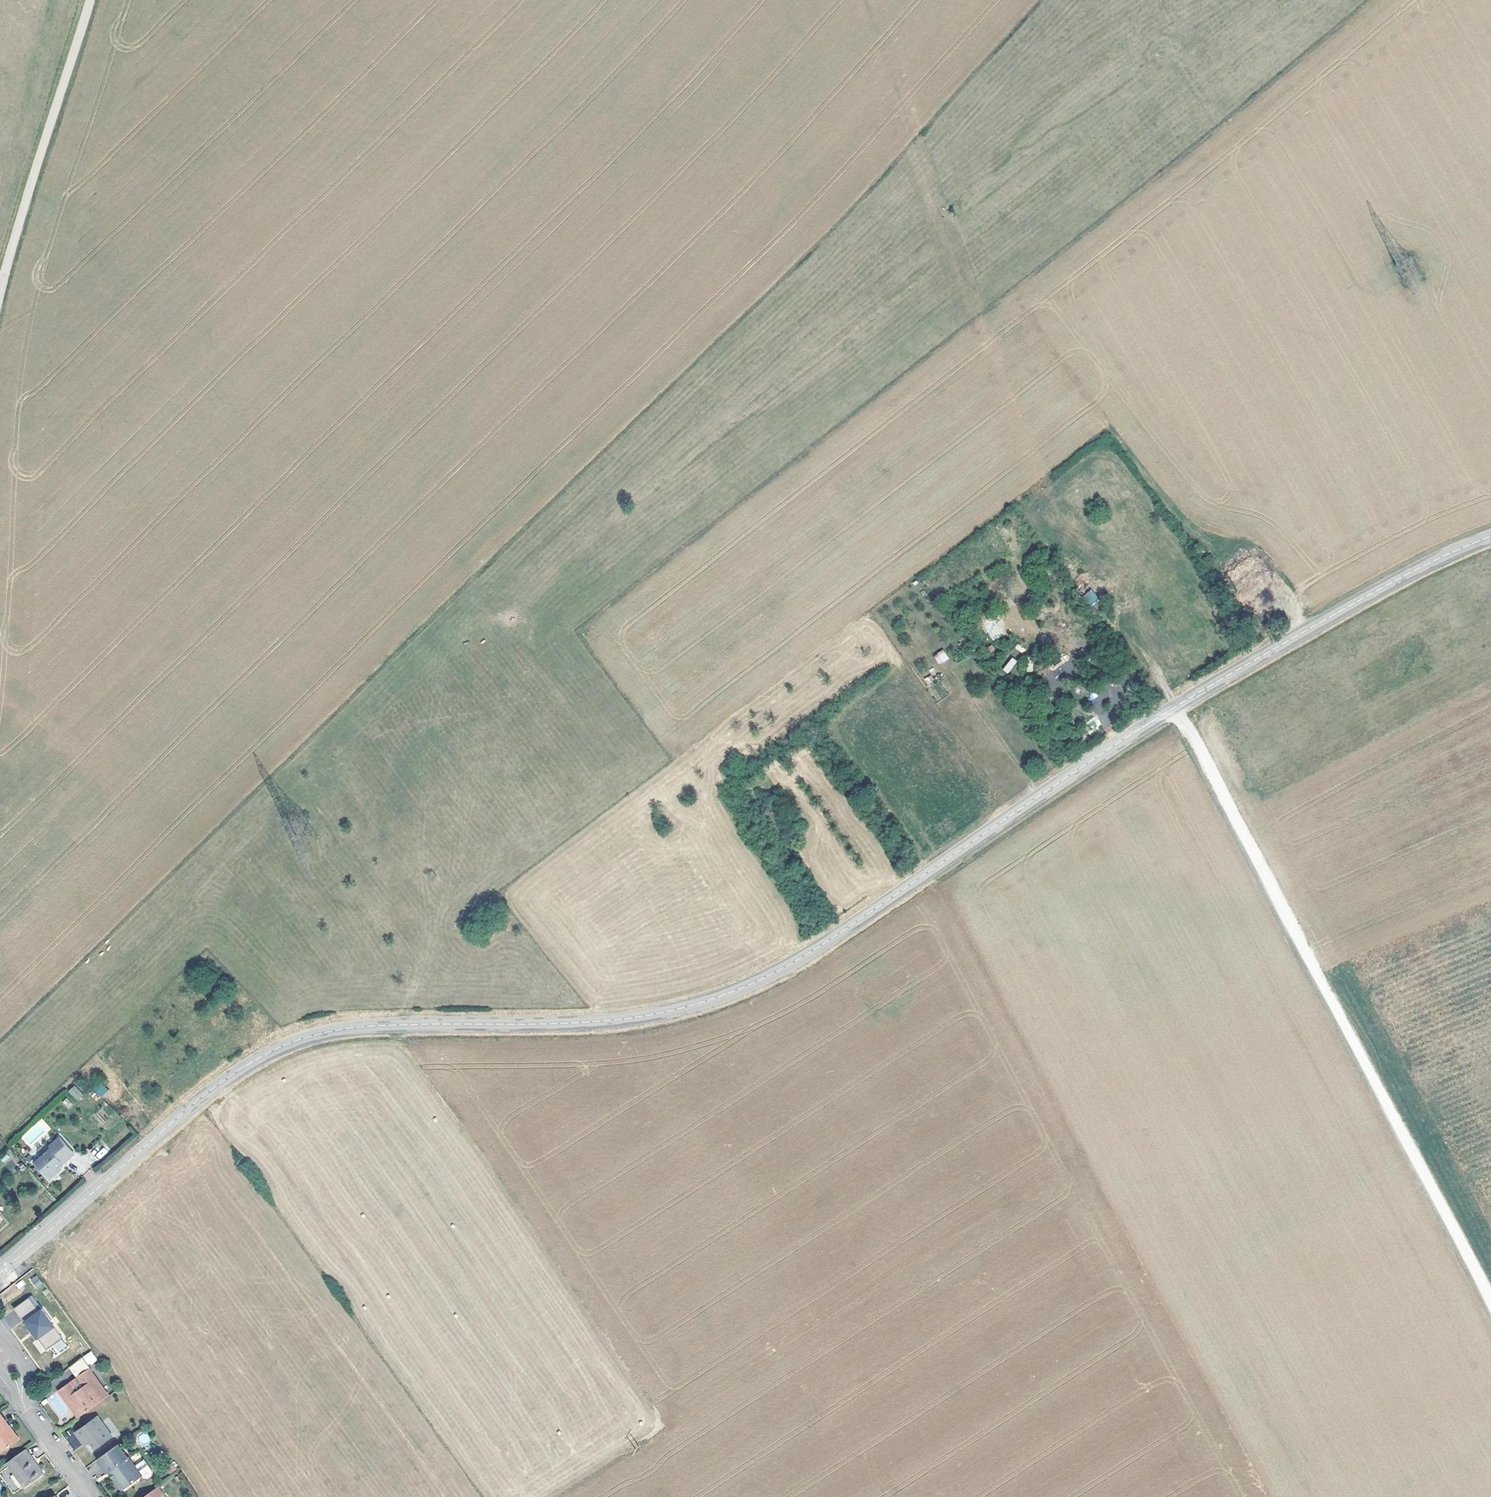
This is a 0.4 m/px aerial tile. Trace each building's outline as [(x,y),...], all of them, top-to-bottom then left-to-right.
[(1082,598),(1091,606),(1099,598),(1090,589),(1082,598)] [(938,664),(948,659),(944,650),(933,655),(938,664)] [(1012,657),(1002,669),(1008,673),(1017,661),(1012,657)] [(101,1097),(108,1090),(99,1082),(92,1090),(101,1097)] [(75,1085),(68,1090),(76,1101),(83,1096),(75,1085)] [(45,1180),(56,1170),(56,1164),(58,1164),(69,1155),(55,1138),(46,1147),(47,1148),(30,1163),(45,1180)] [(44,1284),(38,1276),(32,1280),(38,1288),(44,1284)] [(30,1316),(50,1345),(67,1333),(46,1304),(43,1306),(33,1291),(17,1303),(28,1318),(30,1316)] [(86,1351),(75,1360),(82,1370),(94,1362),(86,1351)] [(94,1362),(63,1384),(82,1411),(113,1389),(94,1362)] [(0,1411),(0,1446),(3,1451),(22,1439),(10,1422),(13,1420),(4,1408),(1,1410),(0,1411)] [(93,1435),(97,1443),(116,1430),(101,1410),(83,1422),(93,1435)] [(25,1436),(13,1420),(10,1422),(22,1439),(25,1436)] [(93,1435),(83,1422),(79,1425),(88,1439),(93,1435)] [(146,1444),(150,1437),(142,1432),(138,1440),(146,1444)] [(67,1437),(72,1450),(80,1446),(75,1434),(67,1437)] [(123,1439),(104,1452),(126,1483),(144,1470),(137,1460),(123,1439)] [(29,1444),(9,1458),(27,1483),(44,1471),(34,1457),(31,1453),(34,1451),(29,1444)] [(34,1451),(31,1453),(34,1457),(44,1471),(47,1469),(34,1451)] [(126,1483),(104,1452),(100,1454),(110,1467),(111,1466),(124,1485),(126,1483)] [(146,1453),(137,1460),(144,1470),(145,1472),(149,1473),(154,1469),(155,1466),(146,1453)] [(160,1491),(165,1488),(159,1480),(136,1496),(164,1496),(160,1491)]
